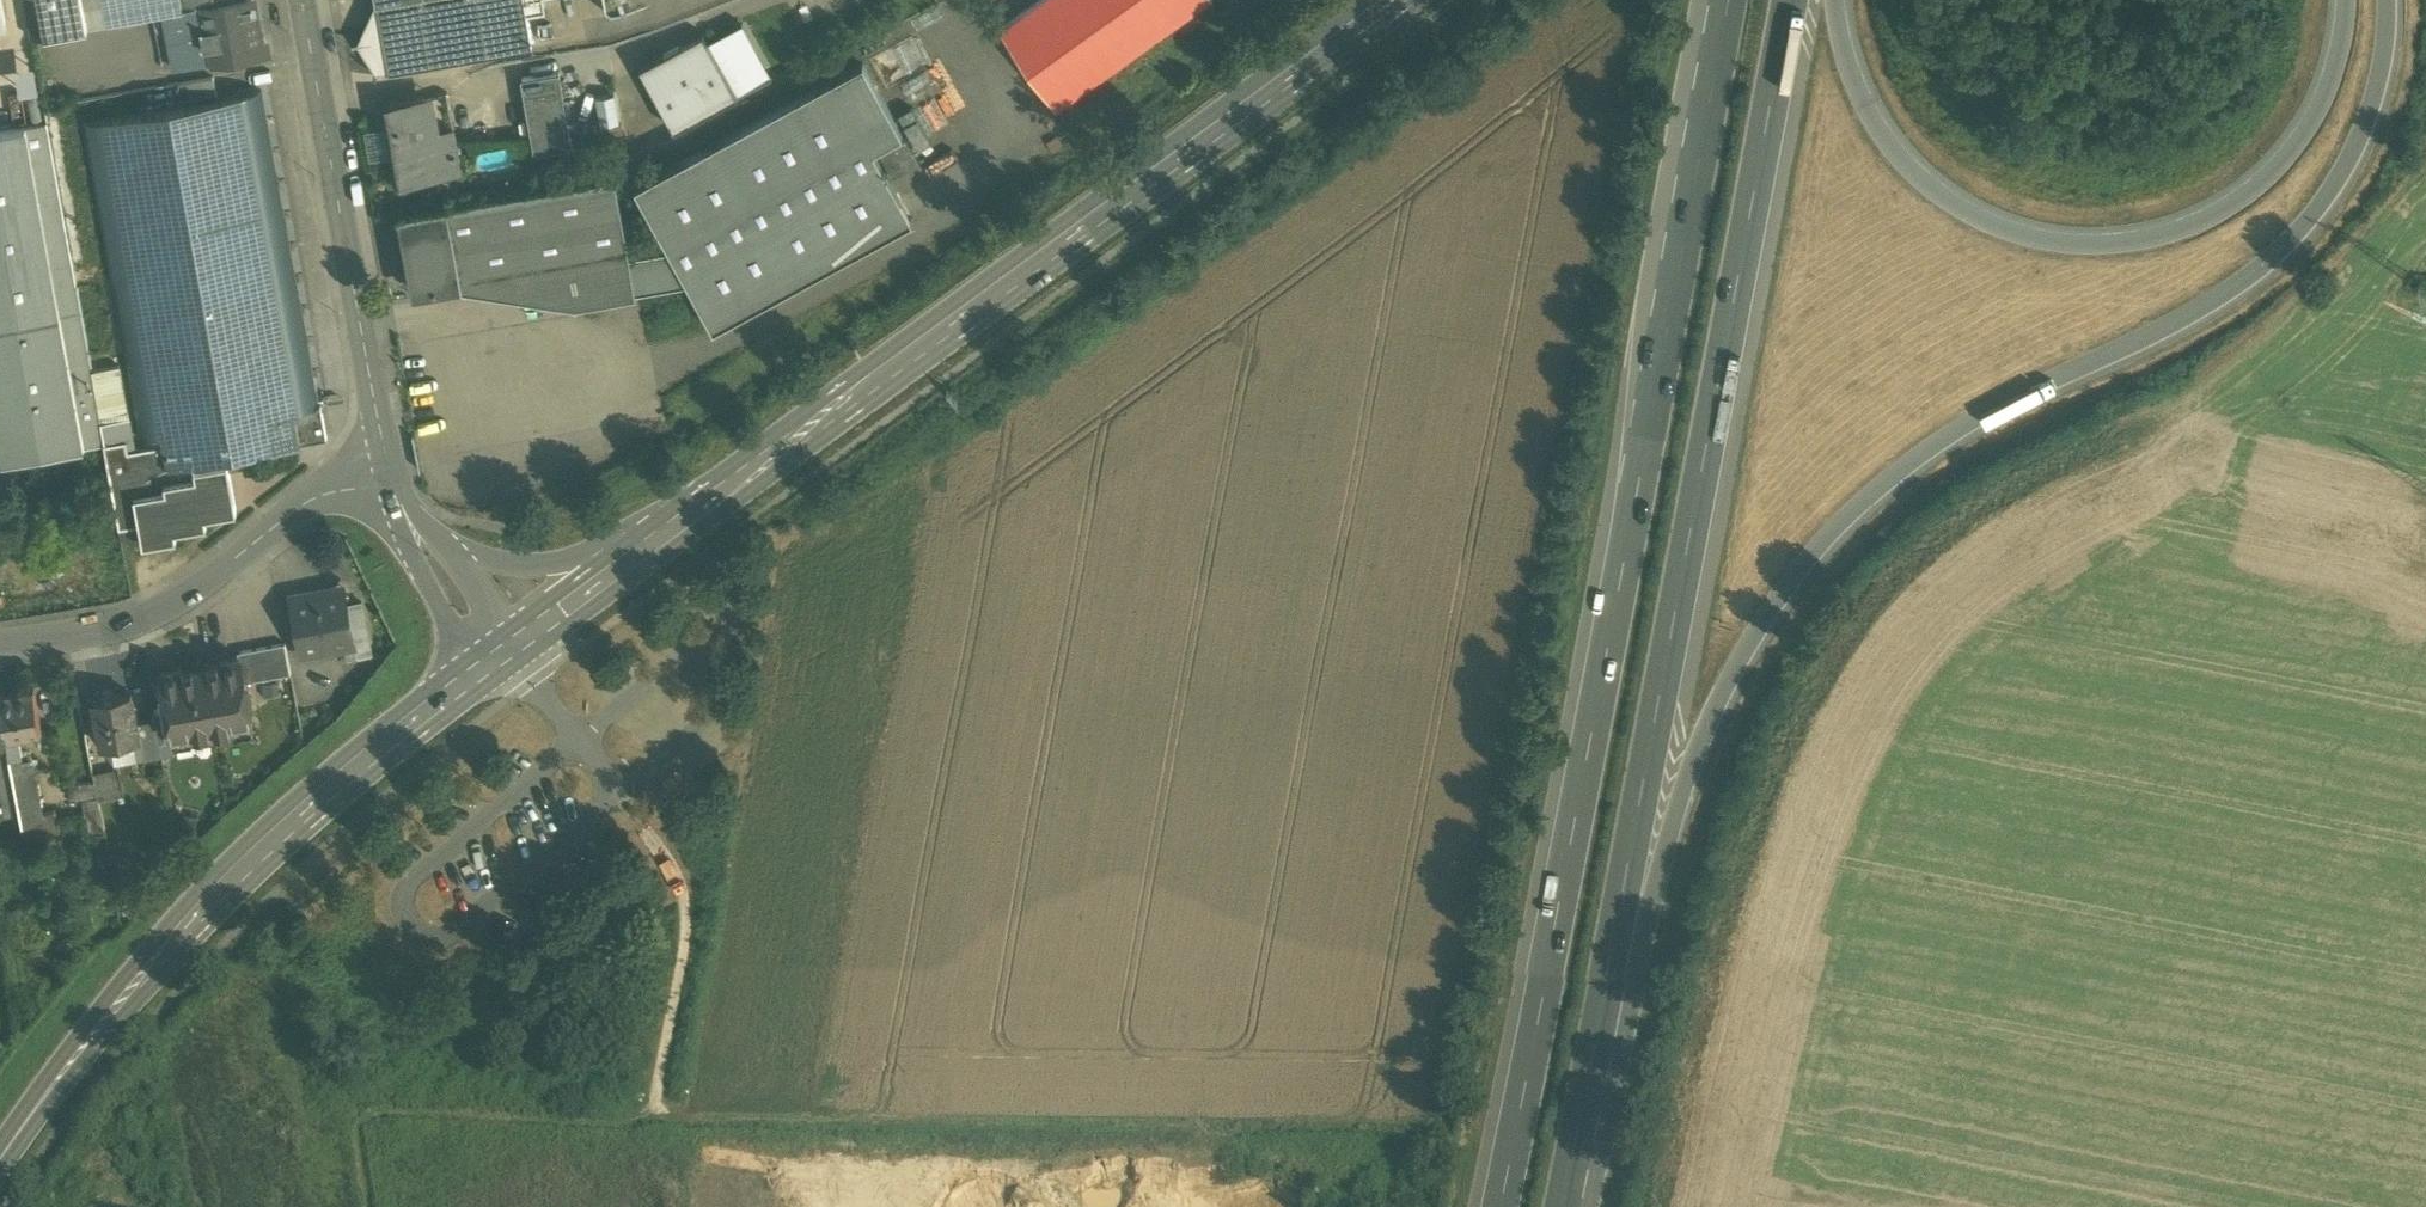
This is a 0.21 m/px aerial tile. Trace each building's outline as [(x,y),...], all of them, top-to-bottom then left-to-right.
[(31,37),(87,27),(82,0),(24,0),(31,37)] [(87,27),(165,13),(186,9),(184,0),(82,0),(87,27)] [(186,9),(205,5),(233,0),(184,0),(186,9)] [(205,5),(216,61),(267,52),(264,36),(259,37),(253,0),(233,0),(205,5)] [(376,1),(388,71),(532,46),(524,0),(380,0),(376,1)] [(1000,27),(1056,106),(1204,0),(1039,0),(1000,27)] [(186,9),(165,13),(176,68),(216,61),(205,5),(186,9)] [(707,42),(737,97),(768,81),(738,26),(707,42)] [(703,34),(640,69),(674,132),(737,97),(707,42),(703,34)] [(903,133),(863,61),(635,186),(669,248),(688,281),(713,328),(912,219),(874,149),(903,133)] [(558,75),(520,81),(534,156),(571,149),(558,75)] [(185,81),(179,82),(182,99),(216,93),(213,76),(185,81)] [(262,90),(83,122),(139,439),(163,434),(165,444),(169,466),(227,456),(228,465),(246,462),(244,453),(301,442),(295,411),(318,406),(262,90)] [(447,95),(381,107),(395,181),(417,177),(415,163),(458,155),(447,95)] [(0,131),(0,459),(1,463),(104,445),(104,444),(46,123),(0,131)] [(905,137),(879,151),(894,177),(919,163),(905,137)] [(608,177),(448,206),(461,277),(567,258),(621,248),(608,177)] [(448,206),(401,214),(414,292),(462,283),(461,277),(448,206)] [(621,248),(567,258),(575,301),(628,291),(622,257),(621,248)] [(669,248),(622,257),(628,291),(628,292),(688,281),(669,248)] [(567,258),(461,277),(462,283),(575,301),(567,258)] [(318,406),(295,411),(301,442),(327,438),(321,406),(318,406)] [(165,444),(129,450),(127,439),(104,444),(104,445),(119,527),(137,524),(138,524),(140,524),(143,543),(176,537),(175,530),(207,524),(205,516),(236,510),(228,465),(227,456),(169,466),(165,444)] [(137,524),(119,527),(122,540),(140,537),(138,524),(137,524)] [(345,592),(319,597),(310,591),(291,594),(302,654),(355,644),(345,592)] [(285,642),(238,651),(239,656),(241,655),(245,681),(291,673),(291,672),(285,642)] [(194,668),(182,671),(181,667),(161,670),(168,709),(172,728),(174,728),(187,725),(189,732),(194,735),(233,728),(237,723),(236,716),(251,713),(245,681),(241,655),(239,656),(221,659),(222,663),(194,668)] [(200,657),(194,666),(194,668),(209,666),(209,663),(200,657)] [(0,692),(0,699),(7,734),(17,732),(41,727),(34,686),(0,692)] [(132,692),(95,699),(104,745),(139,738),(141,738),(138,723),(132,692)] [(9,747),(7,734),(0,699),(0,749),(9,747)] [(168,709),(153,711),(154,719),(159,742),(174,739),(176,739),(174,728),(172,728),(168,709)] [(154,719),(138,723),(141,738),(139,738),(143,758),(161,754),(159,742),(154,719)] [(194,735),(189,732),(187,725),(174,728),(176,739),(174,739),(177,752),(196,748),(194,735)] [(17,732),(7,734),(9,747),(12,760),(28,757),(27,750),(21,751),(17,732)] [(174,739),(159,742),(161,754),(177,752),(174,739)] [(9,747),(0,749),(0,764),(5,789),(17,786),(12,760),(9,747)] [(28,757),(12,760),(17,786),(24,820),(43,816),(42,811),(31,757),(28,757)] [(119,769),(94,773),(95,780),(98,795),(98,799),(105,797),(125,794),(119,769)] [(95,780),(70,781),(70,796),(85,795),(98,795),(95,780)] [(98,795),(85,795),(87,813),(100,810),(98,799),(98,795)] [(107,808),(105,797),(98,799),(100,809),(107,808)] [(56,808),(42,811),(43,816),(24,820),(27,835),(46,831),(47,834),(60,831),(56,808)]
